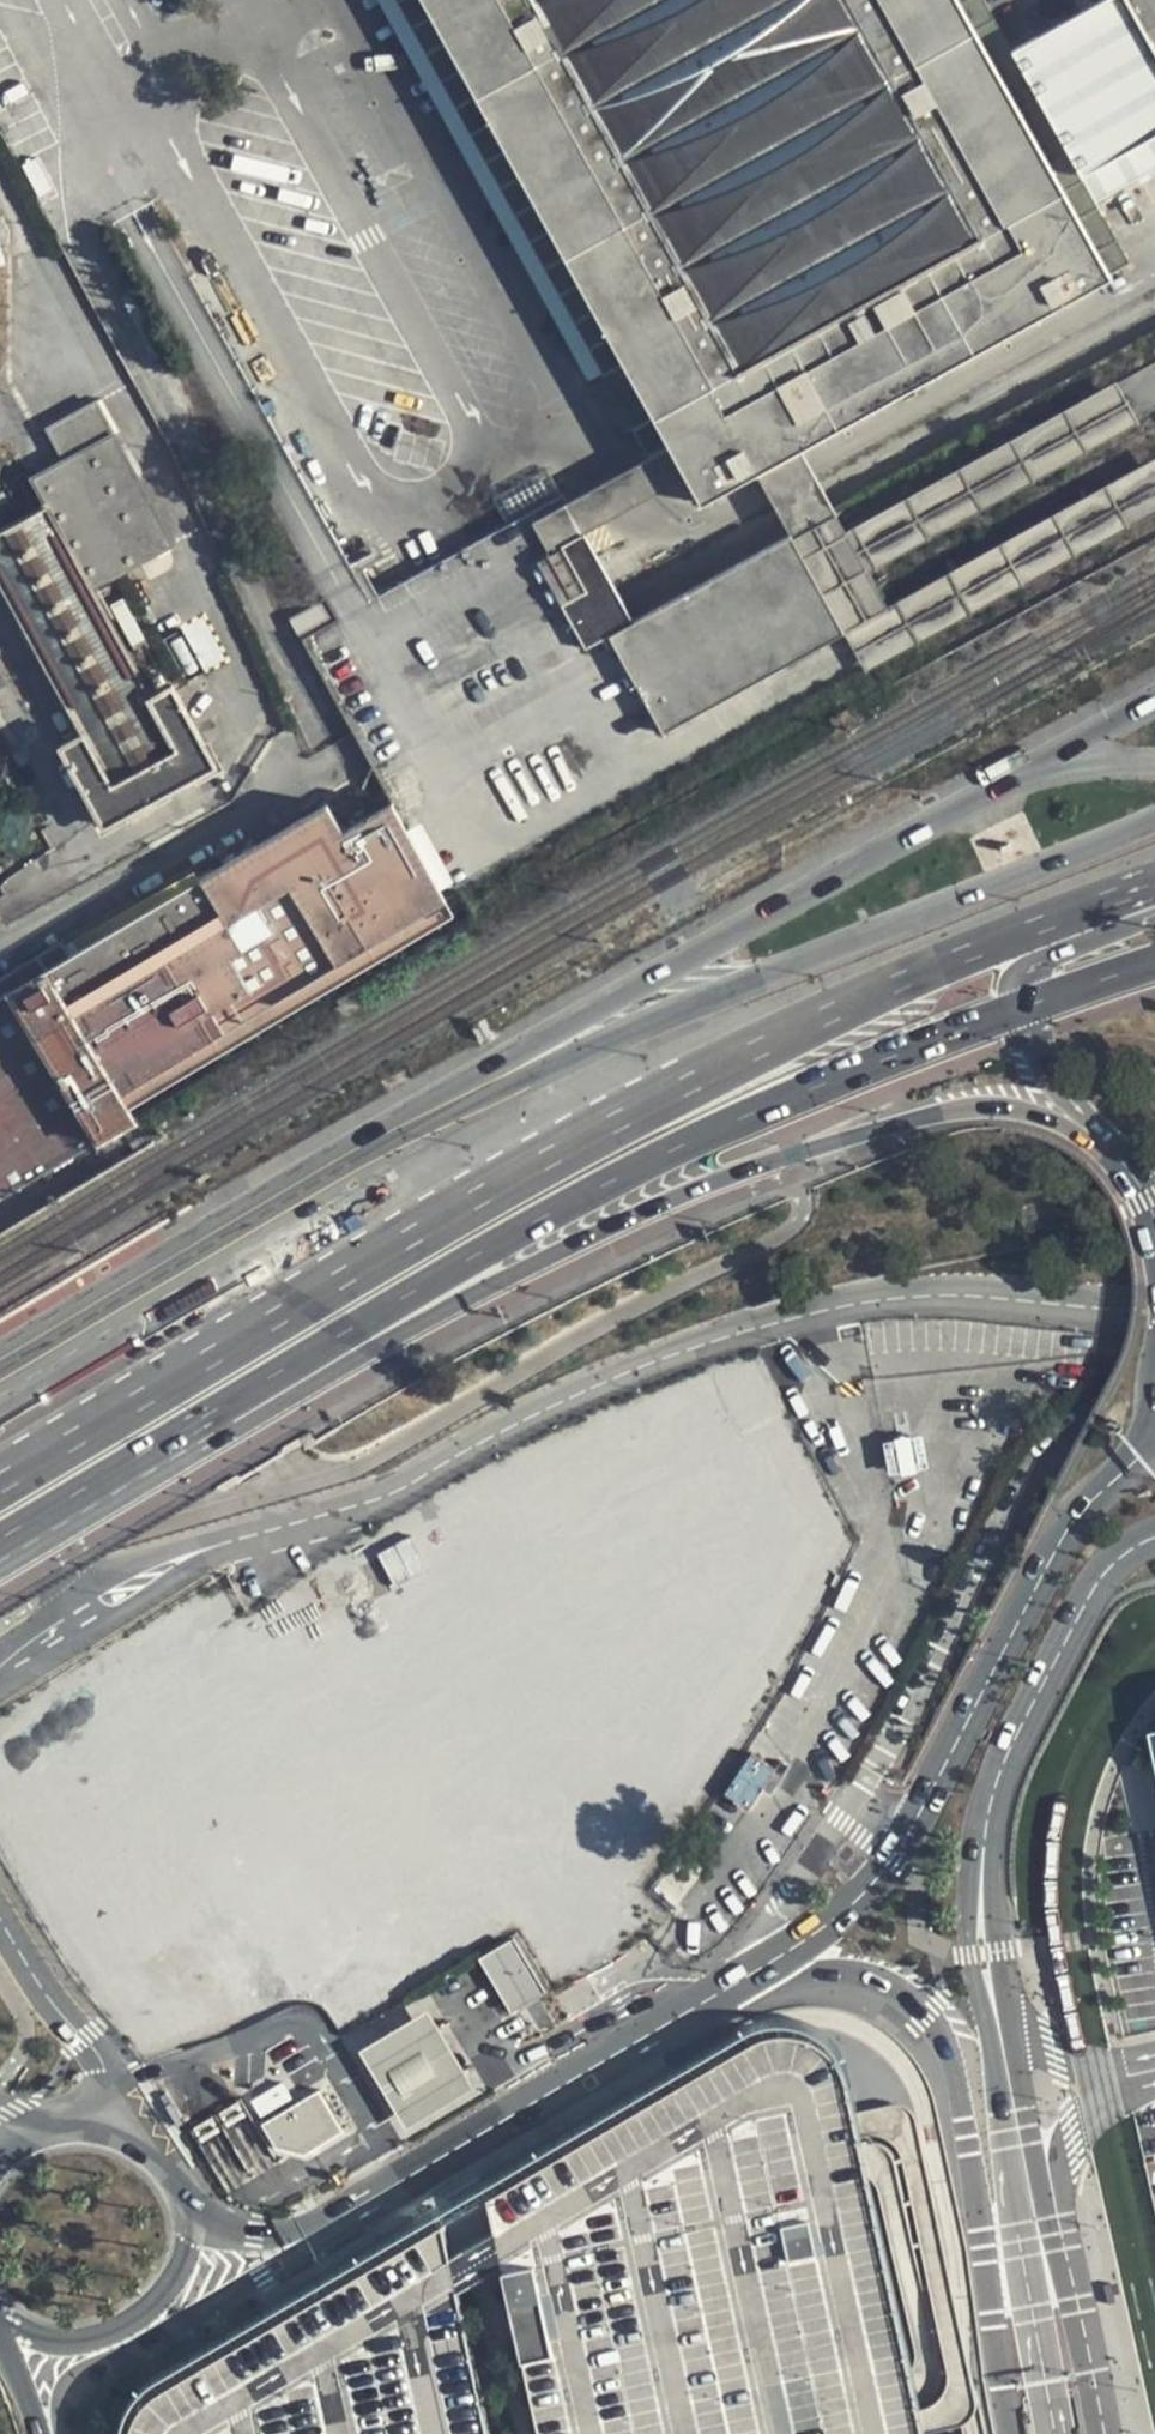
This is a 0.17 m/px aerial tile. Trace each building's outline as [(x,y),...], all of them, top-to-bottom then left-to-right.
[(664,442),(420,0),(361,0),(619,468),(664,442)] [(959,0),(420,0),(664,442),(681,472),(696,499),(752,468),(797,443),(1109,270),(1107,267),(959,0)] [(1107,267),(1125,257),(983,0),(959,0),(1107,267)] [(1022,42),(1108,197),(1154,171),(1154,0),(1094,0),(1022,42)] [(832,506),(785,529),(839,625),(885,601),(864,563),(1131,417),(1113,381),(842,526),(832,506)] [(90,584),(173,539),(96,397),(45,424),(60,458),(29,474),(43,499),(0,520),(0,577),(80,728),(59,740),(103,822),(214,761),(171,680),(147,693),(90,584)] [(563,498),(580,529),(617,508),(681,472),(664,442),(619,468),(594,482),(563,498)] [(818,481),(813,472),(797,443),(752,468),(769,497),(773,505),(780,517),(785,529),(832,506),(825,494),(818,481)] [(1154,504),(1154,458),(1154,457),(886,602),(905,638),(1154,504)] [(594,556),(580,529),(563,498),(558,489),(298,632),(334,697),(547,581),(594,556)] [(839,625),(785,529),(628,616),(622,605),(573,629),(576,636),(602,622),(605,628),(657,725),(839,625)] [(562,611),(610,585),(594,556),(547,581),(562,611)] [(622,605),(610,585),(562,611),(573,629),(622,605)] [(602,622),(576,636),(580,642),(605,628),(602,622)] [(189,889),(70,962),(0,1006),(0,1197),(47,1169),(82,1147),(75,1136),(69,1125),(449,901),(454,899),(402,810),(354,837),(337,806),(189,889)] [(75,1136),(456,916),(449,901),(69,1125),(75,1136)] [(70,962),(61,948),(0,986),(0,1006),(70,962)] [(480,1956),(515,2013),(543,1996),(508,1939),(480,1956)] [(379,2088),(401,2126),(470,2086),(448,2048),(427,2012),(358,2053),(379,2088)] [(812,2023),(793,2018),(770,2019),(747,2027),(490,2176),(504,2241),(546,2433),(931,2433),(860,2105),(851,2064),(842,2048),(827,2033),(812,2023)] [(276,2146),(302,2155),(346,2129),(321,2087),(261,2120),(276,2146)] [(181,2121),(170,2102),(162,2107),(173,2125),(181,2121)] [(461,2266),(447,2203),(154,2371),(138,2386),(127,2402),(121,2423),(120,2433),(497,2433),(461,2266)]
